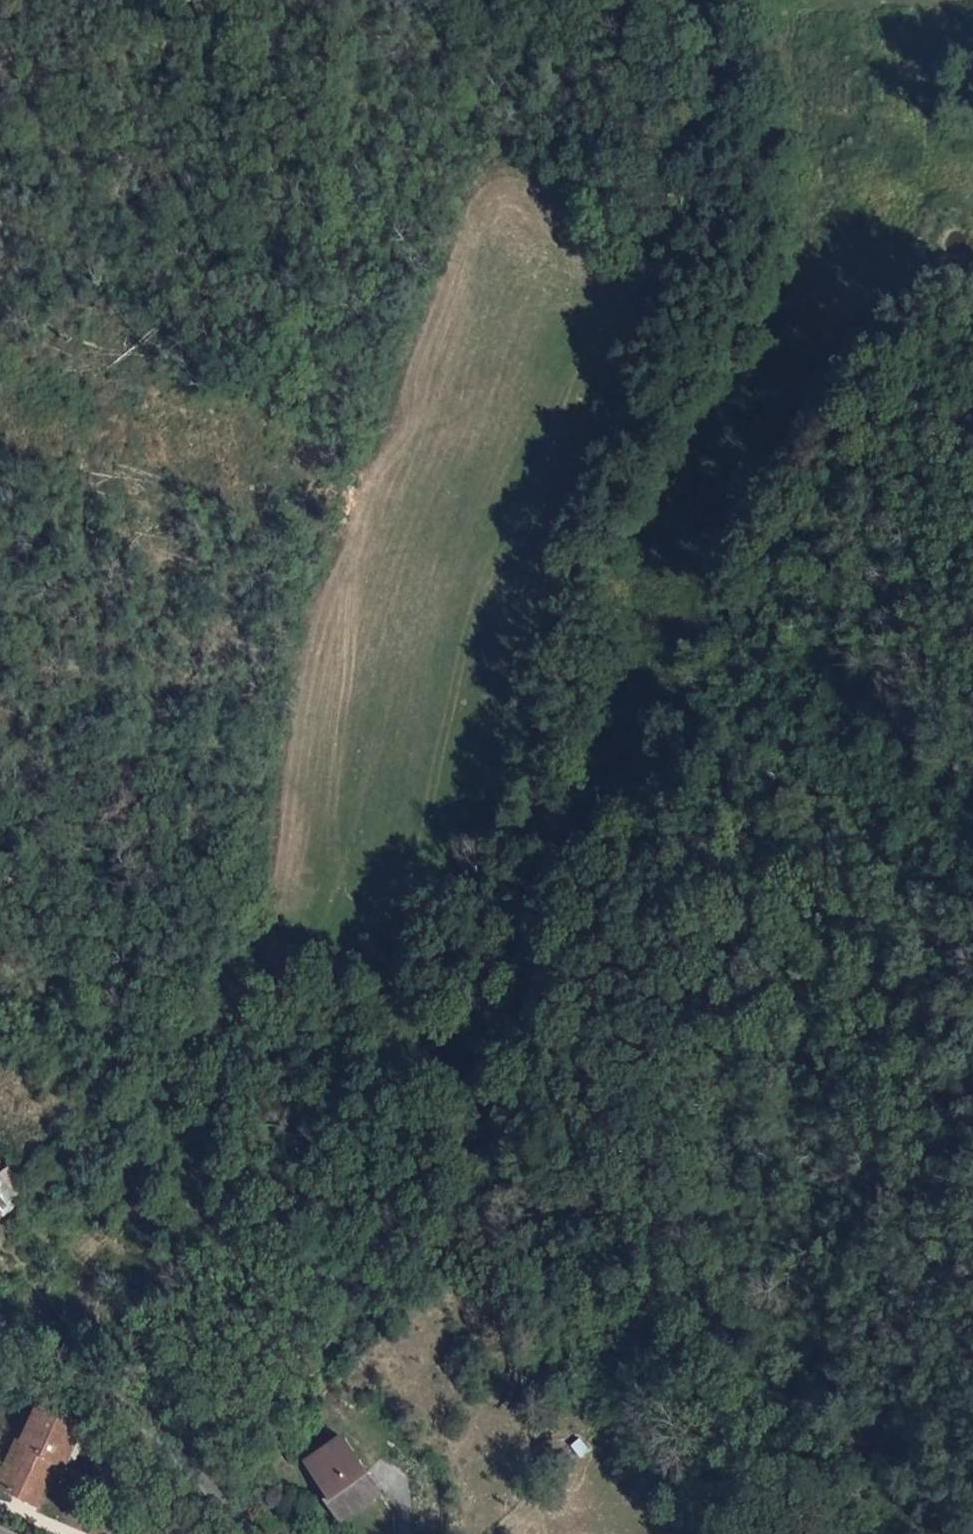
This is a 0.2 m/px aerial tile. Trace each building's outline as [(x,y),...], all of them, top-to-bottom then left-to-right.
[(66,1464),(74,1468),(94,1432),(51,1409),(30,1445),(36,1448),(13,1489),(44,1506),(66,1464)] [(385,1483),(350,1426),(313,1450),(333,1484),(328,1487),(342,1509),(385,1483)] [(30,1445),(24,1441),(0,1483),(13,1489),(36,1448),(30,1445)]
